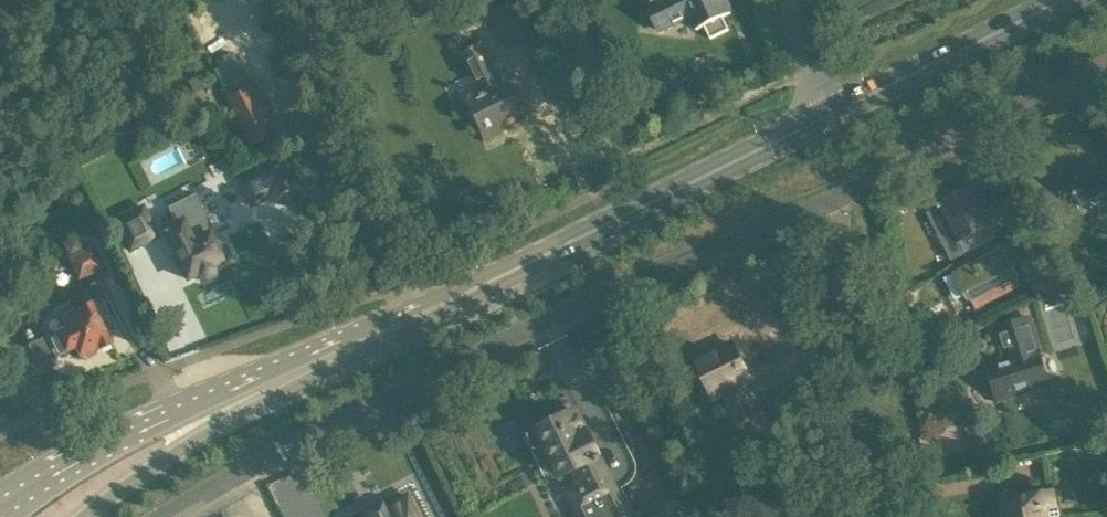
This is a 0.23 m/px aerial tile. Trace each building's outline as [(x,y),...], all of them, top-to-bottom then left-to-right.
[(505,48),(534,34),(517,0),(511,0),(488,11),(505,48)] [(648,1),(649,3),(644,5),(657,31),(688,16),(696,31),(704,27),(710,39),(728,30),(722,17),(731,13),(726,4),(728,0),(649,0),(648,1)] [(490,37),(455,51),(484,124),(519,110),(490,37)] [(212,70),(226,98),(249,87),(235,58),(212,70)] [(273,134),(249,87),(223,100),(247,146),(273,134)] [(287,186),(275,161),(238,179),(250,205),(287,186)] [(945,202),(937,207),(938,210),(942,208),(965,251),(995,236),(990,226),(991,226),(972,189),(957,196),(953,194),(945,198),(945,202)] [(209,233),(212,231),(206,220),(207,220),(194,194),(167,208),(176,224),(162,231),(187,280),(194,276),(204,280),(211,276),(212,267),(221,262),(221,261),(231,256),(222,238),(214,242),(209,233)] [(1001,202),(1017,234),(1030,228),(1013,195),(1001,202)] [(157,237),(140,203),(112,217),(129,251),(157,237)] [(68,258),(78,279),(101,267),(91,247),(68,258)] [(955,273),(974,310),(1022,286),(1017,276),(1003,249),(955,273)] [(111,343),(100,320),(107,316),(98,299),(78,308),(73,306),(63,311),(61,317),(60,317),(65,327),(45,337),(27,345),(37,366),(55,357),(75,347),(80,358),(81,357),(86,360),(96,355),(98,349),(111,343)] [(991,383),(990,383),(988,385),(988,386),(987,387),(987,388),(987,389),(987,390),(987,392),(988,393),(988,394),(989,395),(991,396),(992,396),(994,396),(995,396),(998,403),(1051,387),(1041,354),(1029,316),(994,328),(1003,359),(998,360),(1000,367),(988,371),(991,383)] [(732,416),(744,440),(770,426),(759,403),(755,405),(744,383),(753,378),(744,361),(747,358),(742,348),(738,348),(736,345),(718,354),(715,349),(693,359),(713,401),(727,394),(736,414),(732,416)] [(571,407),(554,416),(550,415),(540,419),(539,423),(533,426),(534,428),(522,434),(531,451),(543,444),(558,474),(573,467),(590,499),(575,507),(580,516),(626,516),(627,516),(571,407)] [(986,456),(981,429),(968,431),(973,459),(986,456)] [(1002,501),(1002,505),(1001,505),(999,506),(998,507),(997,508),(997,509),(996,511),(996,513),(996,514),(997,516),(1063,516),(1060,501),(1055,501),(1053,492),(1036,495),(1036,494),(1019,497),(1019,498),(1002,501)] [(408,499),(384,512),(382,508),(368,515),(369,516),(417,516),(408,499)] [(682,504),(681,503),(680,501),(678,500),(677,499),(676,499),(673,499),(671,500),(669,501),(668,501),(667,502),(666,504),(666,505),(665,507),(665,508),(665,510),(666,511),(666,512),(657,516),(689,516),(682,504)] [(712,505),(697,499),(692,513),(703,516),(707,516),(712,505)]
